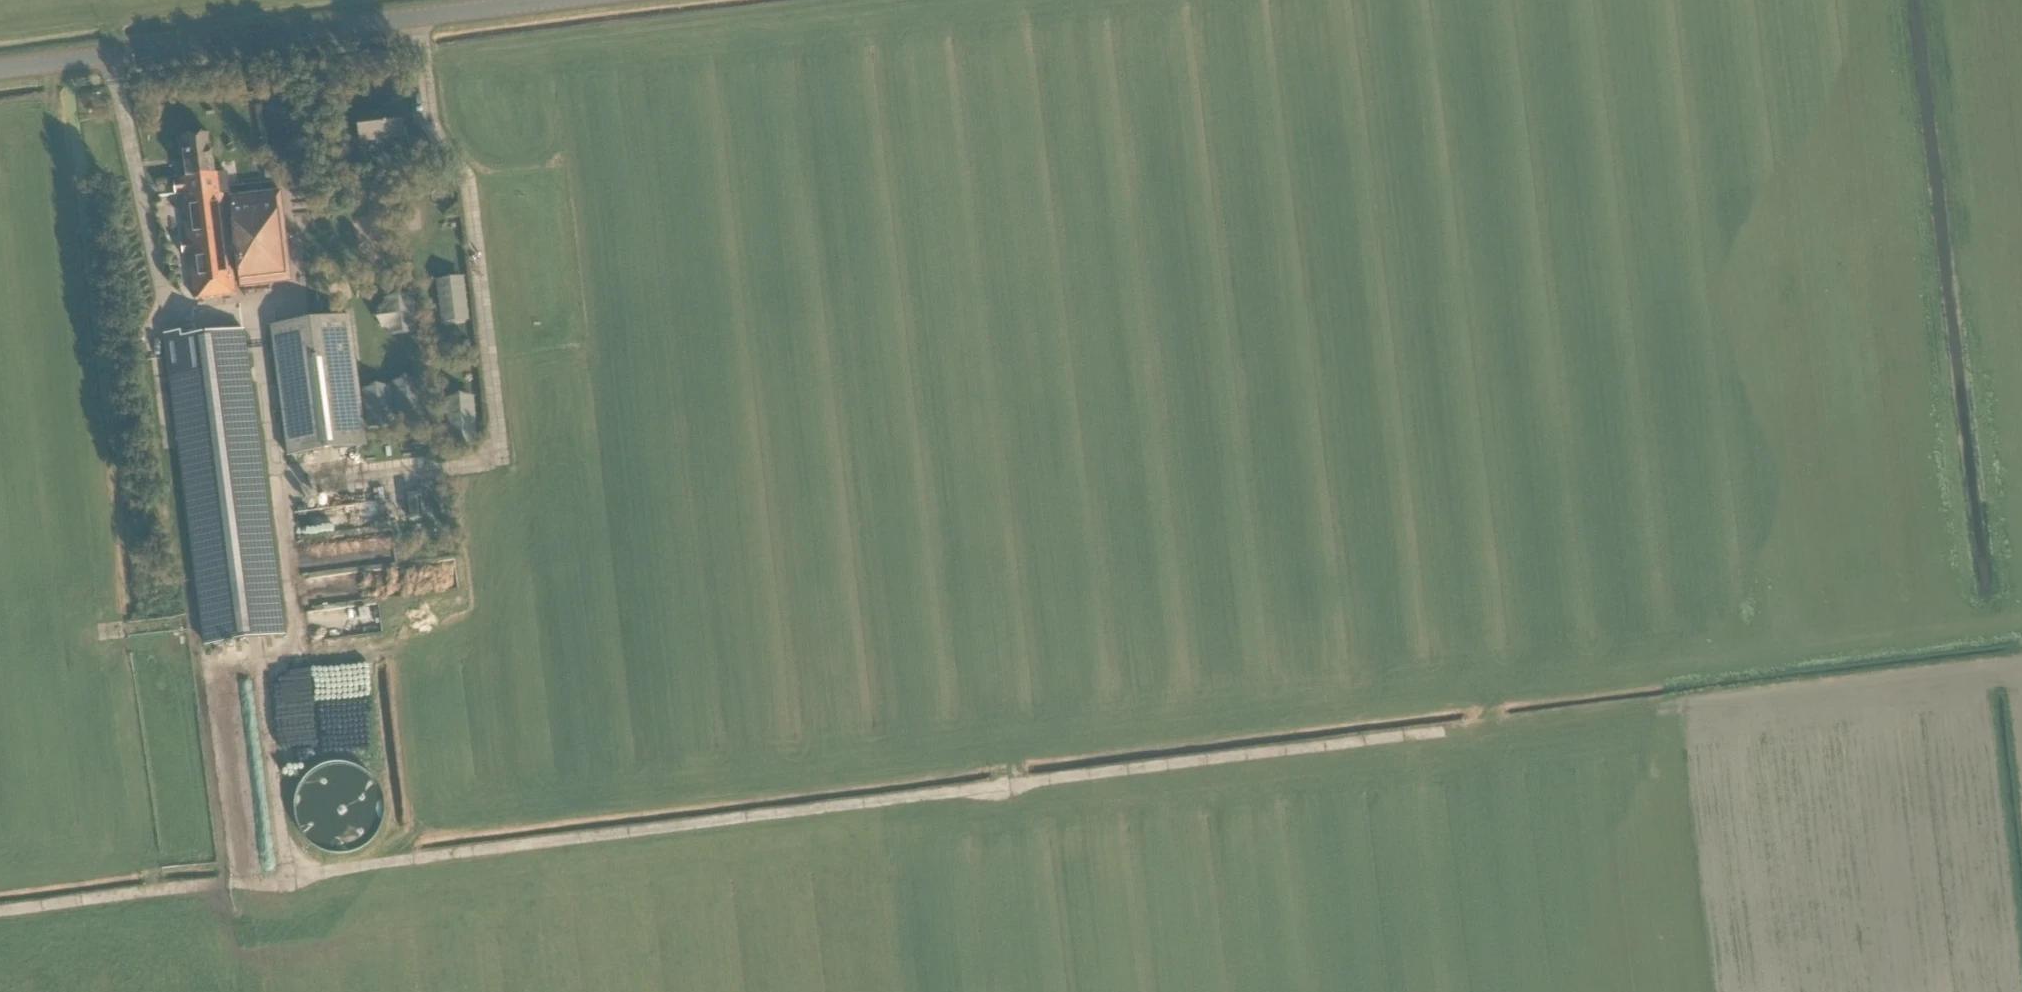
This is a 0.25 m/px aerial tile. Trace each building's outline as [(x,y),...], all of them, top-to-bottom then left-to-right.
[(401,111),(357,116),(361,143),(404,138),(401,111)] [(215,176),(210,135),(177,140),(179,156),(184,156),(187,179),(181,180),(196,300),(237,295),(231,247),(237,247),(242,288),(292,281),(282,192),(231,198),(237,239),(230,240),(222,175),(215,176)] [(448,323),(473,322),(471,277),(447,278),(448,323)] [(389,335),(424,333),(422,294),(387,296),(389,335)] [(368,447),(351,316),(270,327),(287,458),(368,447)] [(285,636),(245,330),(181,338),(180,333),(164,335),(205,647),(285,636)] [(430,381),(372,383),(374,425),(432,423),(430,381)] [(457,446),(474,445),(472,396),(455,396),(457,446)] [(416,497),(417,519),(427,519),(427,497),(416,497)] [(292,677),(297,702),(316,699),(311,674),(292,677)] [(379,729),(357,728),(357,741),(379,742),(379,729)] [(385,824),(388,809),(385,795),(378,782),(367,772),(354,765),(339,764),(324,767),(310,775),(301,787),(296,802),(296,818),(301,832),(311,845),(324,853),(339,856),(355,854),(368,847),(379,837),(385,824)]
